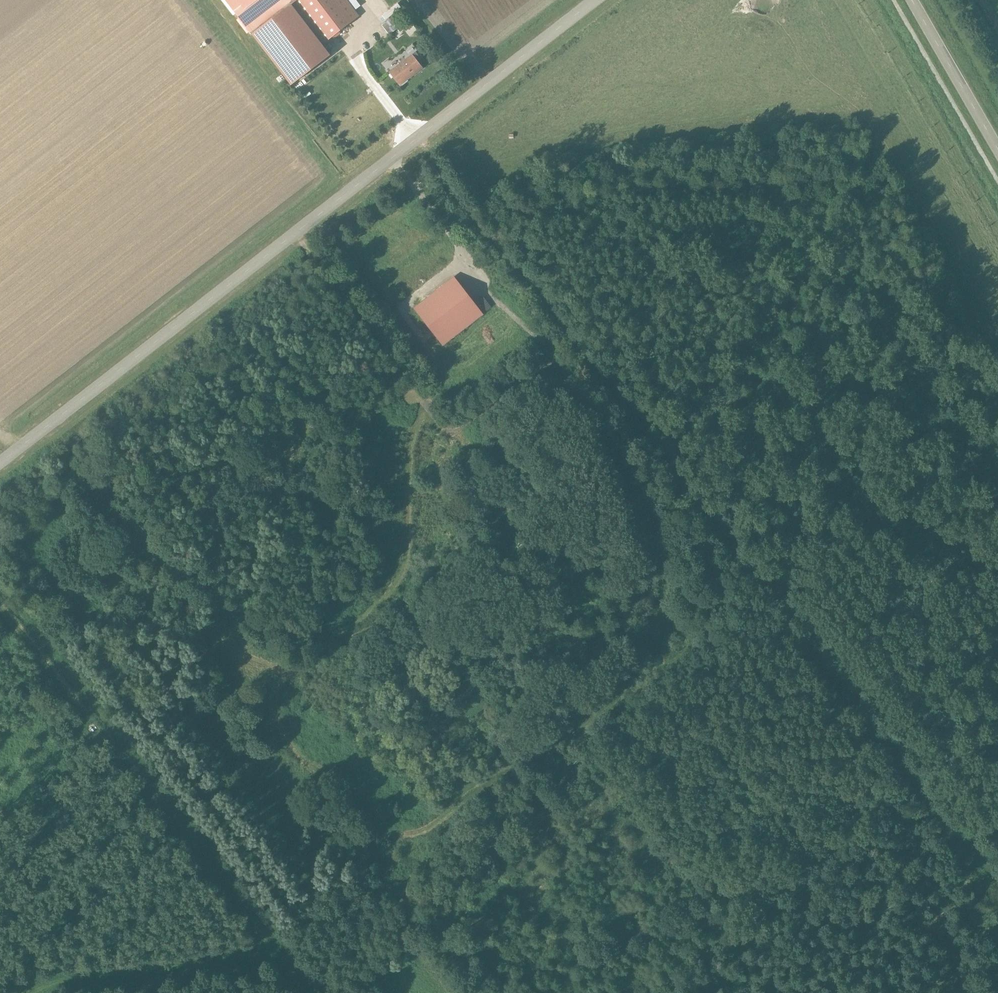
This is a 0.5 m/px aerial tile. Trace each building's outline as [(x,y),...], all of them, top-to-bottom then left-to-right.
[(346,0),(298,0),(290,6),(286,0),(222,0),(250,37),(290,87),(330,55),(322,45),(358,16),(346,0)] [(381,20),(400,8),(396,1),(377,13),(381,20)] [(382,26),(389,35),(398,27),(391,19),(382,26)] [(410,33),(418,29),(414,22),(407,25),(410,33)] [(391,53),(385,58),(390,64),(396,59),(391,53)] [(412,55),(389,73),(399,86),(422,68),(412,55)] [(415,308),(443,345),(482,314),(454,278),(415,308)] [(478,301),(486,311),(491,307),(483,297),(478,301)] [(10,573),(9,566),(0,567),(0,571),(0,574),(10,573)]
